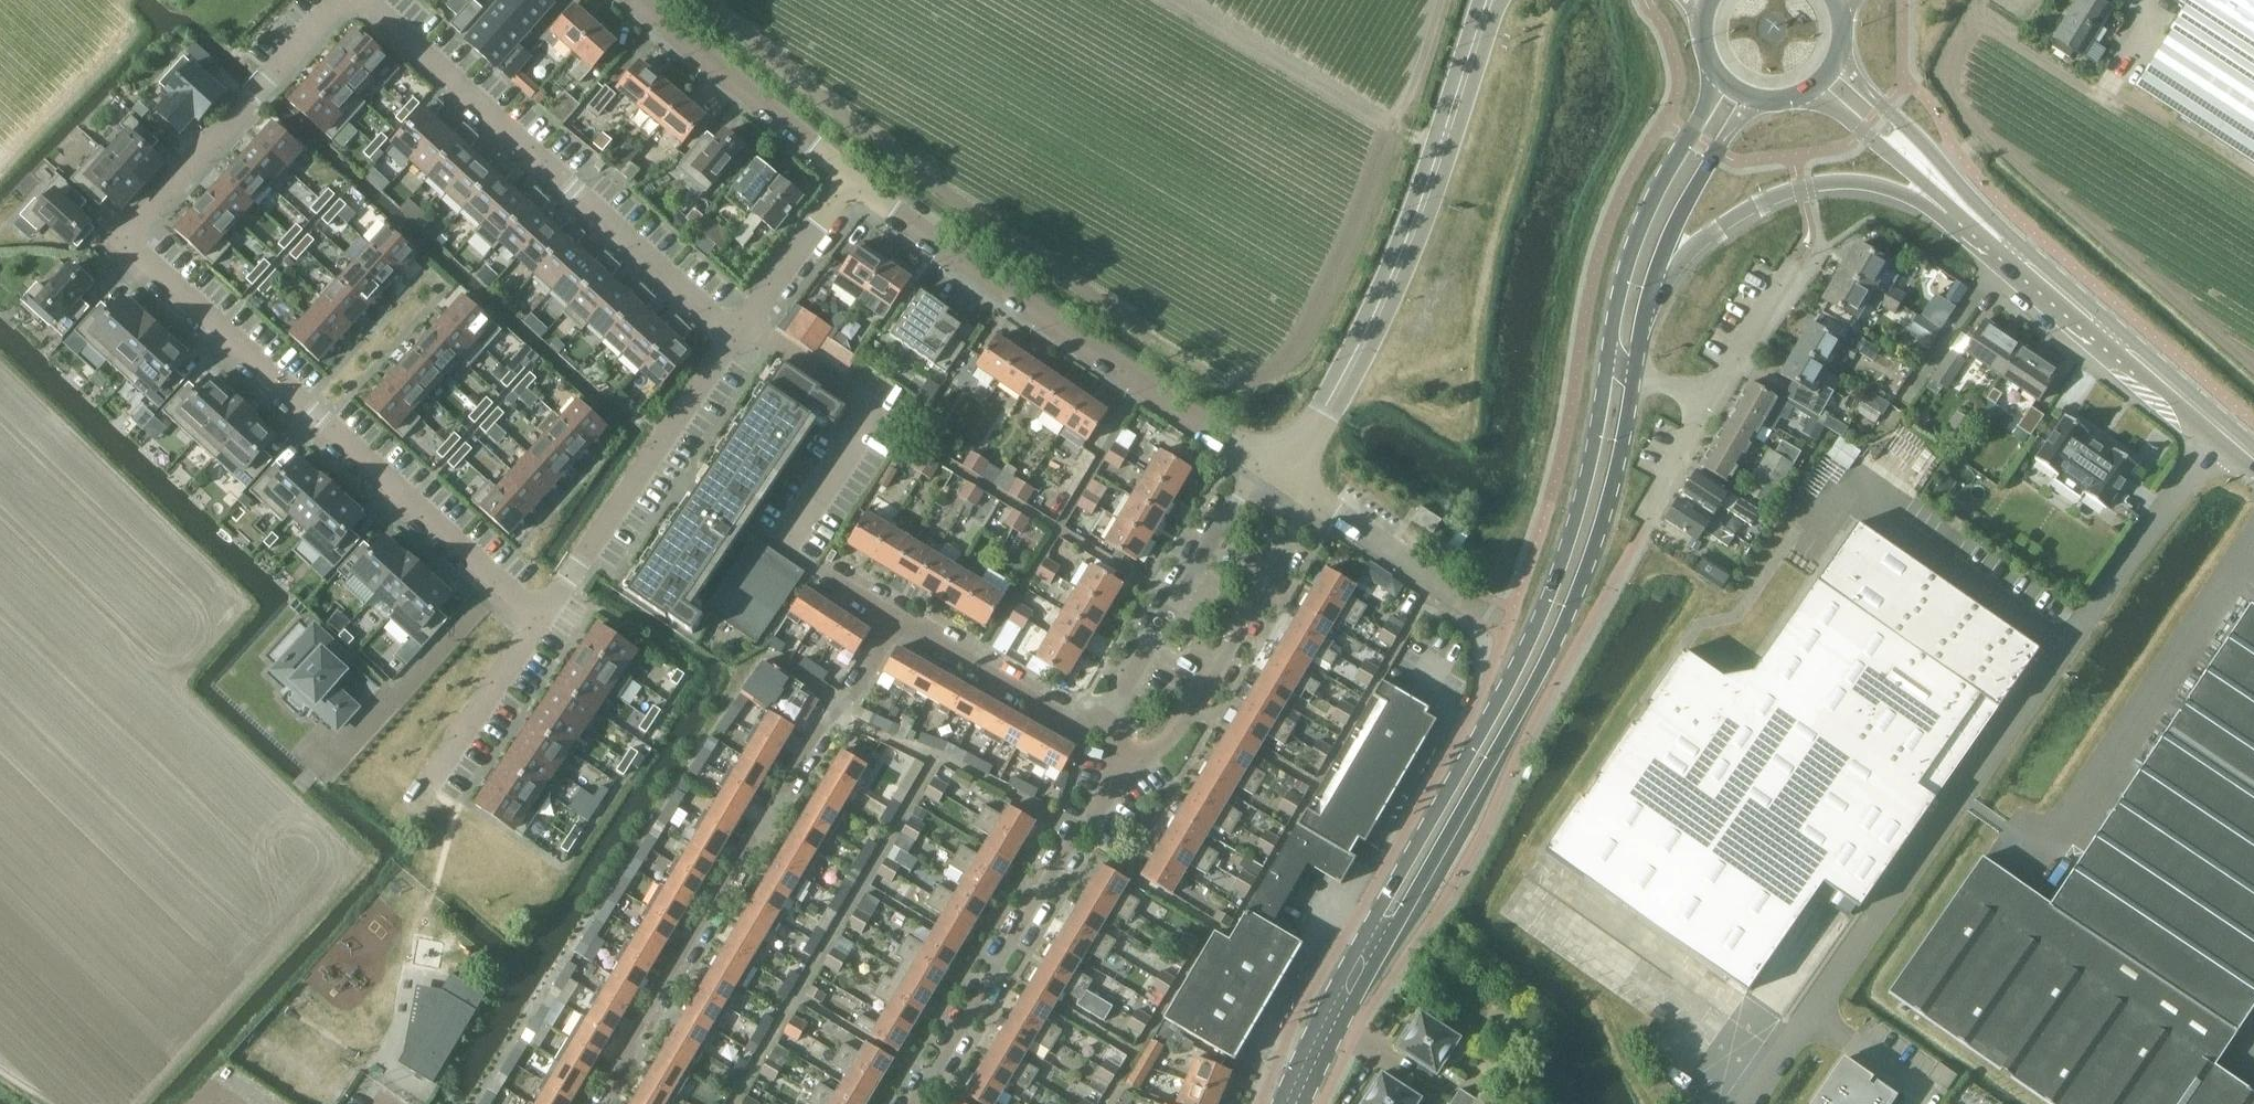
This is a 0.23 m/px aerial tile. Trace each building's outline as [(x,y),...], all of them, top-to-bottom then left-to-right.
[(496,7),(527,34),(555,4),(550,0),(502,0),(496,7)] [(2052,46),(2069,57),(2074,50),(2082,55),(2097,64),(2106,50),(2091,40),(2113,7),(2102,0),(2077,0),(2054,37),(2057,39),(2052,46)] [(2184,9),(2170,31),(2253,86),(2253,0),(2170,0),(2184,9)] [(472,1),(451,25),(461,34),(483,10),(472,1)] [(559,39),(574,52),(599,24),(576,5),(545,40),(553,46),(559,39)] [(517,46),(527,34),(496,7),(467,39),(512,79),(520,70),(531,58),(517,46)] [(574,52),(575,53),(584,61),(572,74),(580,82),(617,40),(599,24),(574,52)] [(391,61),(358,31),(341,49),(374,79),(391,61)] [(374,79),(341,49),(326,66),(359,96),(374,79)] [(173,96),(158,113),(181,134),(196,117),(201,121),(204,118),(225,94),(184,57),(160,85),(173,96)] [(618,89),(641,108),(664,80),(641,61),(618,89)] [(359,96),(326,66),(309,84),(350,122),(367,104),(359,96)] [(520,70),(512,79),(532,98),(539,90),(539,91),(541,89),(520,70)] [(641,108),(662,125),(685,98),(664,80),(641,108)] [(350,122),(309,84),(291,103),(333,141),(350,122)] [(599,117),(617,95),(606,86),(588,108),(599,117)] [(547,98),(539,91),(539,90),(532,98),(541,105),(547,98)] [(548,113),(562,125),(580,105),(566,93),(548,113)] [(425,111),(424,111),(394,144),(413,161),(443,128),(433,119),(445,106),(437,98),(425,111)] [(414,98),(405,108),(412,114),(421,104),(414,98)] [(683,143),(706,115),(685,98),(662,125),(683,143)] [(405,108),(396,118),(403,124),(412,114),(405,108)] [(154,137),(130,115),(121,125),(129,133),(110,154),(142,186),(163,163),(145,147),(154,137)] [(274,123),(257,141),(287,169),(304,150),(274,123)] [(453,137),(443,128),(413,161),(430,177),(472,131),(464,124),(453,137)] [(480,138),(472,131),(430,177),(448,193),(478,160),(468,151),(480,138)] [(705,135),(685,159),(678,168),(707,193),(715,183),(715,184),(745,147),(726,131),(716,143),(705,135)] [(604,152),(613,141),(603,133),(594,144),(604,152)] [(382,134),(373,144),(379,150),(388,140),(382,134)] [(257,141),(241,159),(271,186),(287,169),(257,141)] [(371,159),(379,150),(373,144),(364,153),(371,159)] [(613,165),(621,173),(630,162),(631,162),(640,153),(631,145),(613,165)] [(110,154),(102,147),(71,180),(95,202),(104,192),(121,208),(142,186),(110,154)] [(379,150),(371,159),(376,164),(385,154),(379,150)] [(488,169),(478,160),(448,193),(466,209),(507,163),(500,156),(488,169)] [(734,188),(736,190),(728,199),(747,215),(748,216),(781,177),(759,158),(734,188)] [(241,159),(225,177),(255,204),(271,186),(241,159)] [(600,159),(594,166),(601,171),(606,164),(600,159)] [(515,170),(507,163),(466,209),(482,224),(513,192),(503,183),(515,170)] [(622,173),(622,174),(631,181),(636,176),(640,171),(640,170),(639,170),(631,163),(622,173)] [(78,246),(93,230),(89,226),(92,223),(74,207),(83,198),(60,176),(37,200),(37,201),(23,216),(39,230),(38,230),(40,232),(48,224),(72,246),(74,243),(78,246)] [(225,177),(209,194),(239,221),(255,204),(225,177)] [(731,235),(731,236),(744,246),(754,233),(753,232),(763,220),(776,230),(804,196),(781,177),(748,216),(747,215),(731,235)] [(523,201),(513,192),(482,224),(475,232),(494,250),(502,242),(543,195),(535,188),(523,201)] [(329,189),(320,199),(326,205),(336,195),(329,189)] [(209,194),(194,211),(223,238),(239,221),(209,194)] [(550,202),(543,195),(502,242),(519,257),(549,224),(539,215),(550,202)] [(410,198),(402,207),(417,221),(426,212),(410,198)] [(320,199),(311,209),(317,215),(326,205),(320,199)] [(340,200),(331,210),(338,216),(347,206),(340,200)] [(331,210),(322,220),(329,226),(338,216),(331,210)] [(223,238),(194,211),(175,231),(214,266),(232,246),(223,238)] [(693,224),(687,218),(678,211),(668,222),(677,229),(683,235),(684,234),(693,224)] [(707,215),(690,238),(710,253),(727,230),(707,215)] [(559,233),(549,224),(519,257),(536,273),(578,227),(570,220),(559,233)] [(297,225),(288,235),(294,241),(303,231),(297,225)] [(388,227),(372,245),(402,273),(418,255),(388,227)] [(586,234),(578,227),(536,273),(554,289),(584,256),(574,247),(586,234)] [(288,235),(279,245),(285,251),(294,241),(288,235)] [(308,235),(299,245),(306,251),(315,241),(308,235)] [(860,244),(834,283),(859,300),(884,261),(860,244)] [(1857,244),(1842,270),(1899,305),(1904,297),(1890,290),(1900,273),(1899,268),(1857,244)] [(299,245),(290,255),(297,261),(306,251),(299,245)] [(372,245),(355,263),(385,290),(402,273),(372,245)] [(594,265),(584,256),(554,289),(571,305),(614,259),(606,252),(594,265)] [(621,266),(614,259),(571,305),(563,313),(583,331),(590,322),(619,289),(609,280),(621,266)] [(265,260),(256,270),(262,276),(271,266),(265,260)] [(884,261),(859,300),(860,300),(867,290),(880,299),(872,311),(885,319),(911,279),(884,261)] [(355,263),(339,281),(369,308),(385,290),(355,263)] [(23,301),(64,338),(86,314),(76,305),(92,287),(89,285),(92,281),(76,265),(72,269),(69,267),(47,291),(39,283),(23,301)] [(256,270),(247,280),(253,286),(262,276),(256,270)] [(276,270),(267,280),(274,286),(283,276),(276,270)] [(1828,303),(1821,315),(1847,331),(1848,329),(1864,302),(1878,310),(1880,306),(1894,314),(1899,305),(1842,270),(1824,301),(1828,303)] [(267,280),(258,290),(265,296),(274,286),(267,280)] [(339,281),(323,298),(353,326),(369,308),(339,281)] [(629,298),(619,289),(590,322),(607,338),(649,291),(641,284),(629,298)] [(657,299),(649,291),(607,338),(624,354),(654,321),(645,312),(657,299)] [(947,374),(967,345),(956,337),(963,327),(938,310),(942,304),(922,291),(891,336),(947,374)] [(494,324),(464,296),(448,314),(478,341),(494,324)] [(323,298),(307,316),(337,343),(353,326),(323,298)] [(146,314),(129,299),(126,303),(123,300),(107,317),(97,308),(75,332),(106,361),(144,319),(143,318),(146,314)] [(795,304),(777,328),(786,334),(815,354),(832,330),(802,310),(803,309),(795,304)] [(478,341),(448,314),(430,334),(460,361),(468,368),(486,349),(478,341)] [(1908,330),(1932,344),(1941,329),(1917,314),(1908,330)] [(1810,325),(1796,349),(1826,367),(1836,350),(1852,359),(1857,350),(1858,351),(1866,339),(1848,329),(1847,331),(1821,315),(1814,327),(1810,325)] [(307,316),(290,335),(320,362),(337,343),(307,316)] [(664,330),(654,321),(624,354),(642,370),(684,324),(676,316),(664,330)] [(168,337),(146,317),(144,319),(106,361),(129,382),(167,340),(166,339),(168,337)] [(1965,352),(2002,376),(2023,344),(1987,320),(1965,352)] [(692,331),(684,324),(642,370),(661,387),(691,354),(680,344),(692,331)] [(430,334),(415,350),(445,377),(460,361),(430,334)] [(187,352),(171,336),(167,340),(129,382),(159,409),(181,385),(171,376),(187,359),(184,355),(187,352)] [(977,365),(996,378),(999,380),(1019,350),(998,336),(977,365)] [(859,357),(833,340),(821,358),(847,375),(859,357)] [(2039,401),(2060,369),(2023,344),(2002,376),(2039,401)] [(1833,393),(1817,384),(1826,367),(1796,349),(1780,377),(1792,383),(1783,398),(1818,419),(1833,393)] [(445,377),(415,350),(399,367),(429,395),(445,377)] [(1041,366),(1019,350),(999,380),(1021,395),(1041,366)] [(1947,389),(1966,361),(1950,350),(1931,378),(1947,389)] [(519,363),(510,373),(517,379),(526,369),(519,363)] [(684,512),(680,509),(678,512),(682,515),(674,528),(677,531),(669,542),(661,537),(659,539),(664,543),(655,556),(659,558),(651,570),(642,564),(641,567),(645,570),(639,580),(642,582),(636,591),(628,586),(626,588),(693,634),(704,618),(691,609),(743,531),(822,416),(835,425),(846,409),(779,363),(777,366),(786,372),(779,381),(776,378),(769,388),(764,385),(763,388),(771,393),(763,405),(759,402),(751,415),(746,412),(744,415),(752,421),(744,432),(741,430),(732,443),(727,439),(725,442),(734,448),(726,459),(722,457),(713,470),(709,467),(697,484),(701,487),(694,497),(690,494),(688,497),(692,500),(684,512)] [(1064,381),(1041,366),(1021,395),(1044,411),(1064,381)] [(429,395),(399,367),(384,384),(414,412),(429,395)] [(510,373),(501,383),(508,389),(517,379),(510,373)] [(530,373),(521,383),(528,389),(537,379),(530,373)] [(234,394),(217,379),(214,383),(210,379),(194,397),(184,388),(163,412),(194,440),(232,399),(230,398),(234,394)] [(112,396),(121,386),(115,380),(106,390),(112,396)] [(1086,396),(1064,381),(1044,411),(1066,426),(1086,396)] [(521,383),(512,393),(519,399),(528,389),(521,383)] [(1750,383),(1737,404),(1775,427),(1780,419),(1784,421),(1792,408),(1750,383)] [(414,412),(384,384),(366,404),(404,439),(422,419),(414,412)] [(1995,405),(2003,394),(1994,388),(1986,399),(1995,405)] [(1890,404),(1868,390),(1861,402),(1883,415),(1890,404)] [(1088,441),(1108,411),(1086,396),(1066,426),(1088,441)] [(255,417),(234,397),(232,399),(194,440),(216,460),(253,419),(255,417)] [(487,398),(478,408),(485,414),(494,404),(487,398)] [(608,428),(578,401),(561,419),(591,446),(608,428)] [(1737,404),(1725,424),(1753,442),(1763,426),(1772,432),(1775,427),(1737,404)] [(140,406),(132,420),(157,434),(165,420),(140,406)] [(2031,435),(2044,415),(2031,407),(2018,427),(2031,435)] [(478,408),(469,418),(476,424),(485,414),(478,408)] [(498,408),(489,418),(496,424),(505,414),(498,408)] [(591,446),(561,419),(553,412),(537,429),(545,437),(575,464),(591,446)] [(2081,499),(2086,493),(2107,508),(2138,464),(2116,449),(2112,455),(2085,436),(2089,430),(2067,415),(2037,459),(2058,474),(2054,480),(2081,499)] [(489,418),(480,428),(487,434),(496,424),(489,418)] [(275,438),(253,419),(216,460),(247,489),(269,465),(259,456),(275,438)] [(1725,424),(1700,467),(1728,484),(1753,442),(1725,424)] [(455,433),(446,443),(453,449),(462,439),(455,433)] [(1828,452),(1850,465),(1861,447),(1840,434),(1828,452)] [(944,453),(949,446),(933,436),(928,443),(944,453)] [(575,464),(545,437),(529,454),(559,482),(575,464)] [(1770,450),(1768,454),(1791,467),(1801,451),(1783,440),(1775,453),(1770,450)] [(446,443),(437,453),(444,459),(453,449),(446,443)] [(466,443),(457,453),(464,459),(473,449),(466,443)] [(1125,460),(1130,452),(1116,443),(1111,451),(1125,460)] [(1161,450),(1147,473),(1179,492),(1193,469),(1161,450)] [(922,474),(932,457),(924,451),(913,468),(922,474)] [(982,477),(991,463),(972,451),(964,465),(982,477)] [(1125,460),(1111,451),(1105,461),(1119,470),(1125,460)] [(457,453),(448,463),(455,469),(464,459),(457,453)] [(559,482),(529,454),(513,472),(543,499),(559,482)] [(1768,506),(1791,467),(1768,454),(1745,493),(1768,506)] [(932,457),(922,474),(932,480),(942,463),(932,457)] [(282,477),(272,468),(250,492),(281,520),(320,479),(298,459),(282,477)] [(200,476),(209,466),(202,460),(193,470),(200,476)] [(991,463),(982,477),(1001,488),(1015,468),(1008,464),(1004,471),(991,463)] [(884,493),(899,471),(892,466),(877,489),(884,493)] [(1015,468),(1001,488),(1020,500),(1029,487),(1014,477),(1018,471),(1015,468)] [(1710,513),(1717,503),(1752,525),(1761,511),(1695,471),(1681,494),(1710,513)] [(543,499),(513,472),(498,488),(528,516),(543,499)] [(1147,473),(1133,496),(1165,515),(1179,492),(1147,473)] [(320,479),(281,520),(283,522),(291,514),(308,530),(301,538),(303,540),(341,499),(343,497),(321,477),(320,479)] [(967,502),(978,485),(969,479),(959,496),(967,502)] [(498,488),(490,481),(472,501),(510,536),(528,516),(498,488)] [(978,485),(967,502),(977,508),(988,491),(978,485)] [(1029,487),(1020,500),(1026,504),(1035,491),(1029,487)] [(1084,497),(1098,505),(1103,497),(1088,488),(1084,497)] [(342,500),(341,499),(303,540),(335,569),(357,545),(347,536),(363,518),(359,515),(363,511),(346,496),(342,500)] [(1133,496),(1120,519),(1151,537),(1165,515),(1133,496)] [(1098,505),(1084,497),(1077,507),(1092,515),(1098,505)] [(1727,547),(1734,537),(1679,501),(1665,522),(1696,541),(1702,531),(1727,547)] [(1411,520),(1433,534),(1442,520),(1420,506),(1411,520)] [(1013,529),(1023,513),(1014,507),(1004,523),(1013,529)] [(848,543),(872,558),(890,528),(866,513),(848,543)] [(1023,513),(1013,529),(1022,535),(1032,519),(1023,513)] [(1137,561),(1151,537),(1120,519),(1106,542),(1137,561)] [(1687,649),(1547,849),(1693,951),(1749,990),(1825,881),(1859,906),(1936,797),(1918,784),(1980,696),(1998,709),(2039,650),(1857,523),(1819,578),(1818,578),(1818,579),(1817,580),(1816,581),(1817,581),(1755,669),(1726,676),(1687,649)] [(872,558),(894,571),(912,541),(890,528),(872,558)] [(1458,531),(1450,544),(1459,550),(1468,537),(1458,531)] [(272,534),(263,544),(270,549),(279,539),(272,534)] [(377,592),(407,559),(385,539),(370,557),(359,547),(338,571),(348,581),(356,573),(377,592)] [(894,571),(917,585),(935,555),(936,556),(942,546),(930,539),(924,549),(912,541),(894,571)] [(762,556),(753,550),(747,558),(757,564),(762,556)] [(917,585),(940,599),(958,569),(936,556),(935,555),(917,585)] [(798,581),(762,556),(757,564),(752,572),(747,579),(742,586),(736,594),(731,601),(726,609),(720,618),(756,642),(798,581)] [(1694,572),(1722,590),(1732,574),(1704,556),(1694,572)] [(407,559),(377,592),(396,610),(389,618),(391,620),(429,578),(430,576),(409,557),(407,559)] [(1041,566),(1057,575),(1062,567),(1046,557),(1041,566)] [(747,558),(742,565),(752,572),(757,564),(747,558)] [(1362,572),(1399,594),(1406,581),(1369,559),(1362,572)] [(752,572),(742,565),(737,573),(747,579),(752,572)] [(1124,583),(1093,565),(1079,588),(1109,606),(1124,583)] [(1057,575),(1041,566),(1035,576),(1051,585),(1057,575)] [(940,599),(963,612),(981,582),(958,569),(940,599)] [(1325,570),(1314,588),(1361,617),(1367,607),(1351,597),(1356,589),(1325,570)] [(747,579),(737,573),(732,580),(742,586),(747,579)] [(430,580),(429,578),(391,620),(422,649),(444,625),(434,616),(450,598),(447,595),(450,591),(434,576),(430,580)] [(742,586),(732,580),(727,587),(736,594),(742,586)] [(1004,597),(981,582),(963,612),(986,627),(1004,597)] [(736,594),(727,587),(722,595),(731,601),(736,594)] [(802,619),(813,626),(829,602),(807,587),(787,617),(798,625),(802,619)] [(1096,629),(1109,606),(1079,588),(1066,611),(1096,629)] [(1314,588),(1302,608),(1333,627),(1339,617),(1355,627),(1361,617),(1314,588)] [(731,601),(722,595),(717,602),(726,609),(731,601)] [(726,609),(717,602),(711,611),(720,618),(726,609)] [(813,626),(833,640),(849,616),(829,602),(813,626)] [(1014,611),(1029,620),(1034,612),(1019,603),(1014,611)] [(2251,607),(2053,905),(1984,855),(1890,990),(2054,1103),(2253,1103),(2253,1091),(2214,1065),(2253,1005),(2253,609),(2251,607)] [(1302,608),(1291,627),(1330,650),(1334,642),(1326,637),(1333,627),(1302,608)] [(1029,620),(1014,611),(1008,621),(1023,630),(1029,620)] [(1082,652),(1096,629),(1066,611),(1052,634),(1082,652)] [(844,647),(856,654),(871,630),(849,616),(833,640),(829,645),(840,653),(844,647)] [(368,629),(375,635),(384,625),(377,619),(368,629)] [(1383,630),(1398,639),(1403,629),(1388,621),(1383,630)] [(636,651),(599,626),(585,646),(622,671),(636,651)] [(1291,627),(1279,647),(1310,665),(1315,656),(1332,666),(1338,655),(1330,650),(1291,627)] [(342,663),(347,658),(315,628),(288,658),(288,657),(283,663),(283,664),(280,668),(284,671),(283,672),(299,686),(296,690),(309,702),(313,698),(329,713),(329,712),(333,716),(336,712),(336,713),(337,712),(340,709),(347,701),(331,686),(344,672),(340,669),(341,668),(338,666),(341,663),(342,663)] [(1398,639),(1383,630),(1378,639),(1393,647),(1398,639)] [(1068,676),(1082,652),(1052,634),(1038,658),(1068,676)] [(781,653),(785,647),(786,645),(774,637),(773,639),(769,645),(781,653)] [(622,671),(585,646),(572,666),(609,691),(622,671)] [(786,647),(782,654),(791,660),(795,653),(786,647)] [(899,647),(885,673),(896,679),(893,684),(905,691),(922,660),(899,647)] [(1279,647),(1267,667),(1306,690),(1314,696),(1321,685),(1304,675),(1310,665),(1279,647)] [(391,675),(409,659),(402,651),(384,666),(391,675)] [(800,666),(812,673),(818,665),(806,657),(800,666)] [(767,659),(742,694),(770,713),(794,727),(801,731),(819,699),(803,690),(790,675),(767,659)] [(918,691),(930,698),(944,672),(922,660),(905,691),(914,696),(918,691)] [(1360,669),(1375,678),(1380,669),(1365,660),(1360,669)] [(829,673),(818,665),(812,673),(824,681),(829,673)] [(609,691),(572,666),(559,685),(595,710),(609,691)] [(1267,667),(1256,685),(1286,704),(1293,693),(1301,698),(1306,690),(1267,667)] [(1375,678),(1360,669),(1355,678),(1370,687),(1375,678)] [(670,681),(678,686),(685,675),(678,670),(670,681)] [(930,698),(940,704),(937,709),(949,716),(952,710),(966,685),(944,672),(930,698)] [(1341,884),(1436,721),(1426,715),(1429,710),(1381,682),(1229,941),(1214,932),(1164,1019),(1181,1031),(1182,1029),(1231,1057),(1231,1058),(1234,1060),(1303,944),(1299,942),(1299,943),(1290,938),(1295,930),(1282,916),(1276,913),(1304,867),(1301,865),(1306,857),(1339,876),(1336,881),(1341,884)] [(595,710),(559,685),(545,705),(582,730),(595,710)] [(952,710),(974,722),(988,697),(966,685),(952,710)] [(1256,685),(1243,706),(1291,735),(1297,725),(1280,715),(1286,704),(1256,685)] [(974,722),(985,729),(982,734),(992,740),(1010,710),(988,697),(974,722)] [(1337,709),(1352,718),(1357,708),(1342,700),(1337,709)] [(582,730),(545,705),(532,725),(569,750),(582,730)] [(733,705),(725,716),(735,722),(742,712),(733,705)] [(661,711),(654,706),(647,717),(654,722),(661,711)] [(1291,735),(1243,706),(1228,731),(1259,750),(1268,735),(1285,745),(1291,735)] [(1352,718),(1337,709),(1332,718),(1334,719),(1328,730),(1341,737),(1352,718)] [(1006,740),(1018,747),(1032,722),(1010,710),(992,740),(1002,746),(1006,740)] [(770,713),(763,724),(758,721),(752,732),(781,749),(794,727),(770,713)] [(883,729),(888,721),(874,714),(870,723),(883,729)] [(735,722),(725,716),(716,728),(725,735),(735,722)] [(654,722),(647,717),(639,728),(647,733),(654,722)] [(888,721),(883,729),(906,739),(913,727),(906,723),(904,728),(888,721)] [(1018,747),(1029,754),(1026,759),(1036,765),(1054,734),(1032,722),(1018,747)] [(569,750),(532,725),(518,744),(555,770),(569,750)] [(1222,741),(1212,757),(1261,786),(1267,775),(1250,765),(1253,759),(1259,750),(1228,731),(1222,741)] [(750,745),(744,757),(768,771),(781,749),(752,732),(745,742),(750,745)] [(932,748),(936,738),(922,733),(918,743),(932,748)] [(1077,747),(1054,734),(1036,765),(1047,771),(1050,765),(1062,772),(1077,747)] [(936,738),(932,748),(946,752),(949,743),(936,738)] [(1313,748),(1329,758),(1334,748),(1318,739),(1313,748)] [(555,770),(518,744),(505,764),(542,789),(555,770)] [(903,766),(908,758),(885,745),(880,753),(903,766)] [(639,753),(631,748),(624,759),(632,764),(639,753)] [(705,748),(698,759),(706,764),(713,753),(705,748)] [(1329,758),(1313,748),(1308,757),(1324,766),(1329,758)] [(843,750),(829,772),(860,790),(866,781),(860,777),(867,764),(843,750)] [(977,768),(982,760),(968,753),(964,761),(977,768)] [(744,757),(737,768),(732,765),(726,775),(755,793),(768,771),(744,757)] [(1212,757),(1200,777),(1232,795),(1238,786),(1255,796),(1261,786),(1212,757)] [(632,764),(624,759),(616,771),(624,776),(632,764)] [(698,777),(706,764),(698,759),(689,771),(698,777)] [(903,783),(912,788),(925,765),(917,759),(903,783)] [(982,760),(977,768),(989,774),(994,766),(982,760)] [(542,789),(505,764),(492,784),(538,815),(551,795),(542,789)] [(829,772),(816,794),(841,808),(847,798),(853,802),(860,790),(829,772)] [(742,815),(755,793),(726,775),(720,786),(725,789),(718,800),(742,815)] [(1022,791),(1027,783),(1013,776),(1009,784),(1022,791)] [(929,786),(944,795),(949,786),(934,777),(929,786)] [(1200,777),(1189,796),(1237,825),(1243,815),(1226,805),(1232,795),(1200,777)] [(677,790),(670,801),(679,807),(686,795),(687,796),(693,786),(684,781),(678,790),(677,790)] [(888,807),(897,812),(912,788),(903,783),(888,807)] [(1027,783),(1022,791),(1035,797),(1039,789),(1027,783)] [(538,815),(492,784),(477,805),(523,837),(538,815)] [(609,790),(602,786),(594,797),(602,802),(609,790)] [(944,795),(929,786),(923,795),(939,804),(944,795)] [(1284,799),(1299,808),(1304,799),(1289,790),(1284,799)] [(816,794),(803,816),(834,834),(847,812),(841,808),(816,794)] [(1189,796),(1177,816),(1209,834),(1214,825),(1231,835),(1237,825),(1189,796)] [(602,802),(594,797),(587,808),(595,813),(602,802)] [(1299,808),(1284,799),(1278,808),(1293,817),(1299,808)] [(718,800),(711,811),(706,808),(700,819),(729,836),(742,815),(718,800)] [(670,801),(657,823),(665,828),(679,807),(670,801)] [(980,816),(1023,842),(1036,821),(1009,804),(1002,815),(986,806),(980,816)] [(897,812),(888,807),(880,820),(890,826),(897,812)] [(1275,832),(1281,823),(1254,807),(1248,816),(1275,832)] [(815,852),(821,842),(827,845),(834,834),(803,816),(791,837),(815,852)] [(905,825),(921,834),(926,825),(911,816),(905,825)] [(1023,842),(980,816),(974,826),(990,836),(984,846),(1012,862),(1023,842)] [(1177,816),(1165,836),(1213,864),(1219,854),(1203,844),(1209,834),(1177,816)] [(698,833),(692,844),(716,858),(729,836),(700,819),(693,830),(698,833)] [(657,823),(643,844),(652,850),(665,828),(657,823)] [(894,845),(909,854),(921,834),(905,825),(894,845)] [(583,831),(576,826),(568,837),(576,842),(583,831)] [(1260,839),(1276,848),(1281,838),(1266,830),(1260,839)] [(1165,836),(1154,855),(1185,874),(1190,865),(1207,875),(1213,864),(1165,836)] [(576,842),(568,837),(561,848),(568,853),(576,842)] [(791,837),(778,859),(808,877),(821,856),(815,852),(791,837)] [(862,851),(872,856),(879,844),(869,839),(862,851)] [(1276,848),(1260,839),(1255,848),(1271,857),(1276,848)] [(643,844),(630,866),(638,871),(652,850),(643,844)] [(692,844),(685,855),(680,852),(674,863),(703,880),(716,858),(692,844)] [(909,854),(894,845),(882,865),(897,874),(909,854)] [(1012,862),(984,846),(979,855),(962,845),(956,855),(1000,881),(1012,862)] [(862,851),(849,873),(859,878),(872,856),(862,851)] [(988,901),(1000,881),(956,855),(950,865),(964,873),(958,883),(961,885),(988,901)] [(1173,894),(1185,874),(1154,855),(1141,876),(1173,894)] [(1245,856),(1241,864),(1260,875),(1265,867),(1245,856)] [(778,859),(765,881),(789,896),(788,897),(794,901),(808,877),(778,859)] [(672,876),(666,886),(666,887),(690,902),(703,880),(674,863),(668,873),(672,876)] [(1103,864),(1091,885),(1135,911),(1140,902),(1123,891),(1130,881),(1103,864)] [(897,874),(882,865),(877,874),(892,883),(897,874)] [(625,892),(638,871),(630,866),(616,887),(625,892)] [(1237,878),(1253,888),(1258,878),(1242,869),(1237,878)] [(849,873),(837,894),(846,900),(859,878),(849,873)] [(1253,888),(1237,878),(1232,887),(1248,897),(1253,888)] [(765,881),(752,903),(782,921),(788,911),(782,908),(788,897),(789,896),(765,881)] [(677,924),(690,902),(666,887),(666,886),(661,883),(648,906),(677,924)] [(988,901),(961,885),(955,894),(939,885),(932,895),(976,921),(988,901)] [(1091,885),(1079,904),(1106,920),(1111,911),(1128,922),(1135,911),(1091,885)] [(617,905),(625,892),(616,887),(608,900),(617,905)] [(856,909),(871,917),(881,901),(866,892),(856,909)] [(838,913),(846,900),(837,894),(829,907),(838,913)] [(952,930),(966,939),(976,921),(932,895),(927,905),(943,915),(939,922),(936,928),(931,937),(944,945),(952,930)] [(752,903),(739,925),(763,939),(769,929),(775,932),(782,921),(752,903)] [(1079,904),(1067,923),(1112,950),(1117,941),(1099,931),(1106,920),(1079,904)] [(646,919),(640,931),(664,945),(677,924),(648,906),(642,917),(646,919)] [(871,917),(856,909),(847,925),(862,934),(871,917)] [(1235,920),(1219,910),(1213,919),(1230,928),(1235,920)] [(597,919),(589,930),(598,935),(605,924),(597,919)] [(1067,923),(1056,943),(1083,959),(1087,951),(1105,961),(1112,950),(1067,923)] [(1561,954),(1636,994),(1652,964),(1576,924),(1561,954)] [(756,952),(763,939),(739,925),(726,946),(756,965),(762,955),(756,952)] [(818,927),(811,938),(820,943),(827,932),(818,927)] [(590,948),(598,935),(589,930),(581,943),(590,948)] [(902,946),(945,971),(960,946),(966,939),(952,930),(944,945),(931,937),(926,946),(908,935),(902,946)] [(640,931),(633,942),(628,939),(622,950),(651,967),(664,945),(640,931)] [(1182,941),(1194,948),(1199,940),(1187,932),(1182,941)] [(812,957),(820,943),(811,938),(803,951),(812,957)] [(1194,948),(1182,941),(1176,949),(1188,957),(1194,948)] [(1056,943),(1044,962),(1088,989),(1093,980),(1076,970),(1083,959),(1056,943)] [(737,983),(743,986),(756,965),(726,946),(713,968),(737,983)] [(829,955),(844,964),(849,955),(834,946),(829,955)] [(934,991),(945,971),(902,946),(896,956),(903,960),(898,970),(934,991)] [(620,963),(614,974),(638,989),(651,967),(622,950),(615,960),(620,963)] [(1154,967),(1158,961),(1180,975),(1184,968),(1158,952),(1150,965),(1154,967)] [(844,964),(829,955),(824,964),(839,973),(844,964)] [(1122,958),(1116,968),(1139,982),(1145,972),(1122,958)] [(569,961),(562,973),(571,978),(578,967),(569,961)] [(1032,982),(1029,987),(1056,1003),(1064,990),(1080,1000),(1077,1005),(1105,1021),(1114,1006),(1087,990),(1088,989),(1044,962),(1032,982)] [(713,968),(700,990),(730,1008),(736,999),(730,995),(737,983),(713,968)] [(1157,977),(1172,986),(1177,979),(1162,969),(1157,977)] [(792,970),(785,982),(794,987),(801,975),(792,970)] [(922,1011),(934,991),(898,970),(892,979),(885,975),(879,985),(922,1011)] [(563,991),(571,978),(562,973),(554,986),(563,991)] [(398,1063),(433,1084),(486,994),(452,974),(442,990),(440,999),(424,996),(417,1032),(398,1063)] [(614,974),(607,986),(602,983),(596,993),(625,1011),(638,989),(614,974)] [(1172,986),(1157,977),(1151,987),(1166,997),(1172,986)] [(786,1000),(794,987),(785,982),(777,995),(786,1000)] [(806,994),(822,1003),(827,995),(811,985),(806,994)] [(922,1011),(879,985),(873,995),(890,1005),(884,1015),(910,1030),(922,1011)] [(1026,992),(1013,1015),(1057,1041),(1063,1031),(1045,1021),(1056,1003),(1029,987),(1026,992)] [(700,990),(687,1012),(711,1026),(710,1028),(716,1031),(730,1008),(700,990)] [(595,1006),(588,1018),(612,1032),(625,1011),(596,993),(590,1004),(595,1006)] [(549,994),(535,1016),(544,1021),(558,1000),(549,994)] [(1133,1016),(1148,1025),(1153,1018),(1138,1009),(1133,1016)] [(687,1012),(674,1033),(704,1052),(710,1042),(704,1038),(710,1028),(711,1026),(687,1012)] [(767,1014),(760,1026),(768,1031),(775,1019),(767,1014)] [(898,1051),(901,1045),(910,1030),(884,1015),(879,1024),(861,1014),(854,1025),(898,1051)] [(599,1054),(612,1032),(588,1018),(583,1015),(570,1037),(599,1054)] [(794,1015),(789,1023),(803,1032),(809,1023),(794,1015)] [(1027,1051),(1033,1041),(1050,1052),(1057,1041),(1013,1015),(1001,1034),(1027,1051)] [(1459,1041),(1457,1039),(1420,1015),(1412,1028),(1407,1024),(1394,1044),(1399,1047),(1398,1049),(1435,1074),(1442,1062),(1444,1063),(1446,1064),(1449,1064),(1451,1064),(1454,1064),(1456,1063),(1458,1062),(1460,1060),(1461,1058),(1462,1056),(1463,1054),(1463,1051),(1463,1049),(1463,1047),(1462,1044),(1461,1042),(1459,1041)] [(2244,1034),(2245,1037),(2246,1040),(2247,1044),(2249,1046),(2252,1049),(2253,1051),(2253,1015),(2252,1017),(2249,1020),(2247,1023),(2245,1026),(2245,1030),(2244,1034)] [(535,1016),(522,1038),(531,1043),(544,1021),(535,1016)] [(1148,1025),(1133,1016),(1127,1026),(1142,1036),(1148,1025)] [(1164,1044),(1166,1044),(1167,1044),(1190,1050),(1194,1043),(1179,1034),(1181,1031),(1164,1019),(1153,1038),(1164,1045),(1164,1044)] [(789,1023),(777,1043),(792,1052),(803,1032),(789,1023)] [(760,1026),(747,1047),(756,1053),(768,1031),(760,1026)] [(674,1033),(661,1055),(685,1070),(692,1060),(697,1063),(704,1052),(674,1033)] [(1022,1060),(1027,1051),(1001,1034),(989,1054),(1033,1081),(1039,1071),(1022,1060)] [(586,1076),(599,1054),(570,1037),(557,1059),(586,1076)] [(522,1038),(508,1059),(517,1064),(531,1043),(522,1038)] [(1139,1061),(1153,1067),(1166,1044),(1164,1044),(1164,1045),(1153,1038),(1139,1061)] [(869,1040),(861,1053),(844,1043),(838,1053),(881,1079),(895,1056),(869,1040)] [(777,1043),(765,1064),(780,1073),(792,1052),(777,1043)] [(747,1047),(734,1069),(743,1074),(756,1053),(747,1047)] [(849,1073),(843,1083),(869,1099),(881,1079),(838,1053),(832,1063),(849,1073)] [(989,1054),(976,1075),(1003,1091),(1010,1080),(1027,1091),(1033,1081),(989,1054)] [(661,1055),(648,1077),(678,1095),(691,1074),(685,1070),(661,1055)] [(1196,1055),(1185,1081),(1220,1096),(1231,1070),(1196,1055)] [(1816,1098),(1823,1103),(1892,1103),(1899,1094),(1878,1080),(1875,1084),(1869,1080),(1872,1076),(1845,1057),(1816,1098)] [(508,1059),(495,1081),(504,1086),(517,1064),(508,1059)] [(557,1059),(544,1080),(573,1098),(586,1076),(557,1059)] [(1101,1068),(1116,1077),(1121,1069),(1106,1060),(1101,1068)] [(1153,1067),(1139,1061),(1127,1083),(1140,1090),(1153,1067)] [(774,1082),(780,1073),(765,1064),(760,1073),(774,1082)] [(1116,1077),(1101,1068),(1096,1076),(1111,1085),(1116,1077)] [(735,1088),(743,1074),(734,1069),(726,1082),(735,1088)] [(1418,1099),(1381,1075),(1379,1077),(1375,1074),(1362,1094),(1367,1097),(1362,1103),(1415,1103),(1418,1099)] [(981,1103),(1000,1103),(996,1102),(1003,1091),(976,1075),(965,1094),(981,1103)] [(635,1099),(644,1103),(665,1103),(666,1103),(667,1103),(673,1103),(678,1095),(648,1077),(635,1099)] [(536,1103),(569,1103),(573,1098),(544,1080),(537,1091),(542,1094),(536,1103)] [(482,1102),(486,1103),(493,1103),(504,1086),(495,1081),(482,1102)] [(1220,1096),(1185,1081),(1176,1103),(1177,1103),(1216,1103),(1220,1096)] [(837,1093),(820,1083),(814,1093),(832,1103),(866,1103),(869,1099),(843,1083),(837,1093)] [(733,1091),(724,1085),(719,1093),(729,1098),(733,1091)] [(1451,1102),(1455,1103),(1481,1103),(1459,1089),(1451,1102)] [(1135,1096),(1126,1090),(1117,1103),(1130,1103),(1135,1096)] [(814,1093),(807,1103),(808,1103),(832,1103),(814,1093)] [(742,1103),(761,1103),(762,1103),(747,1094),(742,1103)] [(1146,1099),(1137,1096),(1134,1103),(1144,1103),(1146,1099)]
